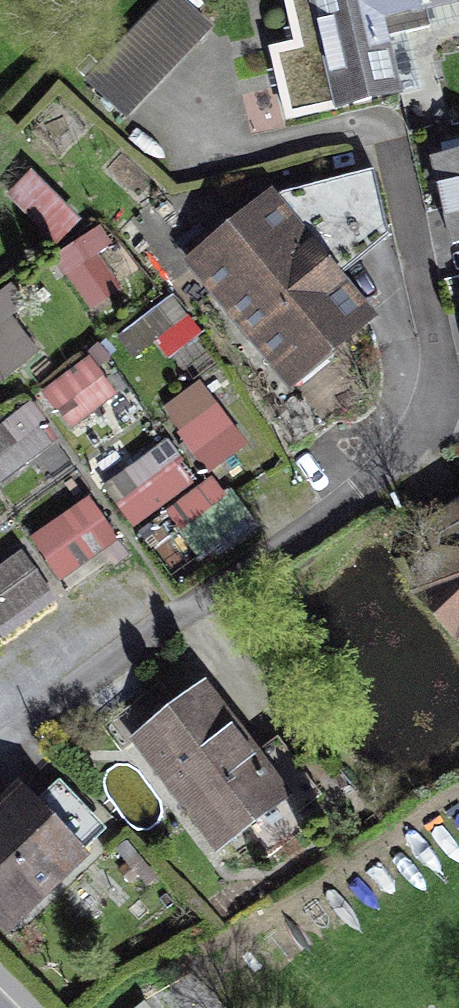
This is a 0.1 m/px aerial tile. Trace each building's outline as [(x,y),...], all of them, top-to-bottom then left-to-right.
[(126,116),(214,24),(189,0),(158,0),(85,77),(126,116)] [(294,36),(268,42),(285,117),(404,90),(386,15),(451,0),(285,0),(294,36)] [(450,246),(458,244),(458,151),(430,158),(450,246)] [(33,166),(7,192),(57,241),(82,216),(33,166)] [(379,311),(272,183),(182,257),(289,386),(379,311)] [(100,222),(52,255),(65,273),(66,272),(91,307),(120,287),(97,253),(114,241),(100,222)] [(0,290),(0,380),(42,350),(14,311),(29,300),(14,280),(0,290)] [(173,291),(116,334),(133,356),(155,340),(167,357),(203,331),(173,291)] [(90,352),(41,389),(55,408),(57,407),(71,425),(118,390),(90,352)] [(177,431),(207,472),(248,443),(202,377),(165,404),(171,418),(179,429),(177,431)] [(0,423),(0,481),(61,437),(33,399),(0,423)] [(168,436),(103,482),(133,525),(199,479),(168,436)] [(211,474),(165,508),(181,529),(227,494),(211,474)] [(89,493),(30,534),(62,578),(120,537),(89,493)] [(442,505),(425,525),(417,549),(417,575),(427,600),(444,619),(458,628),(458,494),(442,505)] [(0,563),(0,632),(2,635),(58,597),(22,547),(0,563)] [(294,790),(206,675),(128,735),(217,850),(294,790)] [(20,773),(0,792),(0,922),(7,930),(92,849),(88,844),(107,825),(60,776),(40,794),(20,773)]
